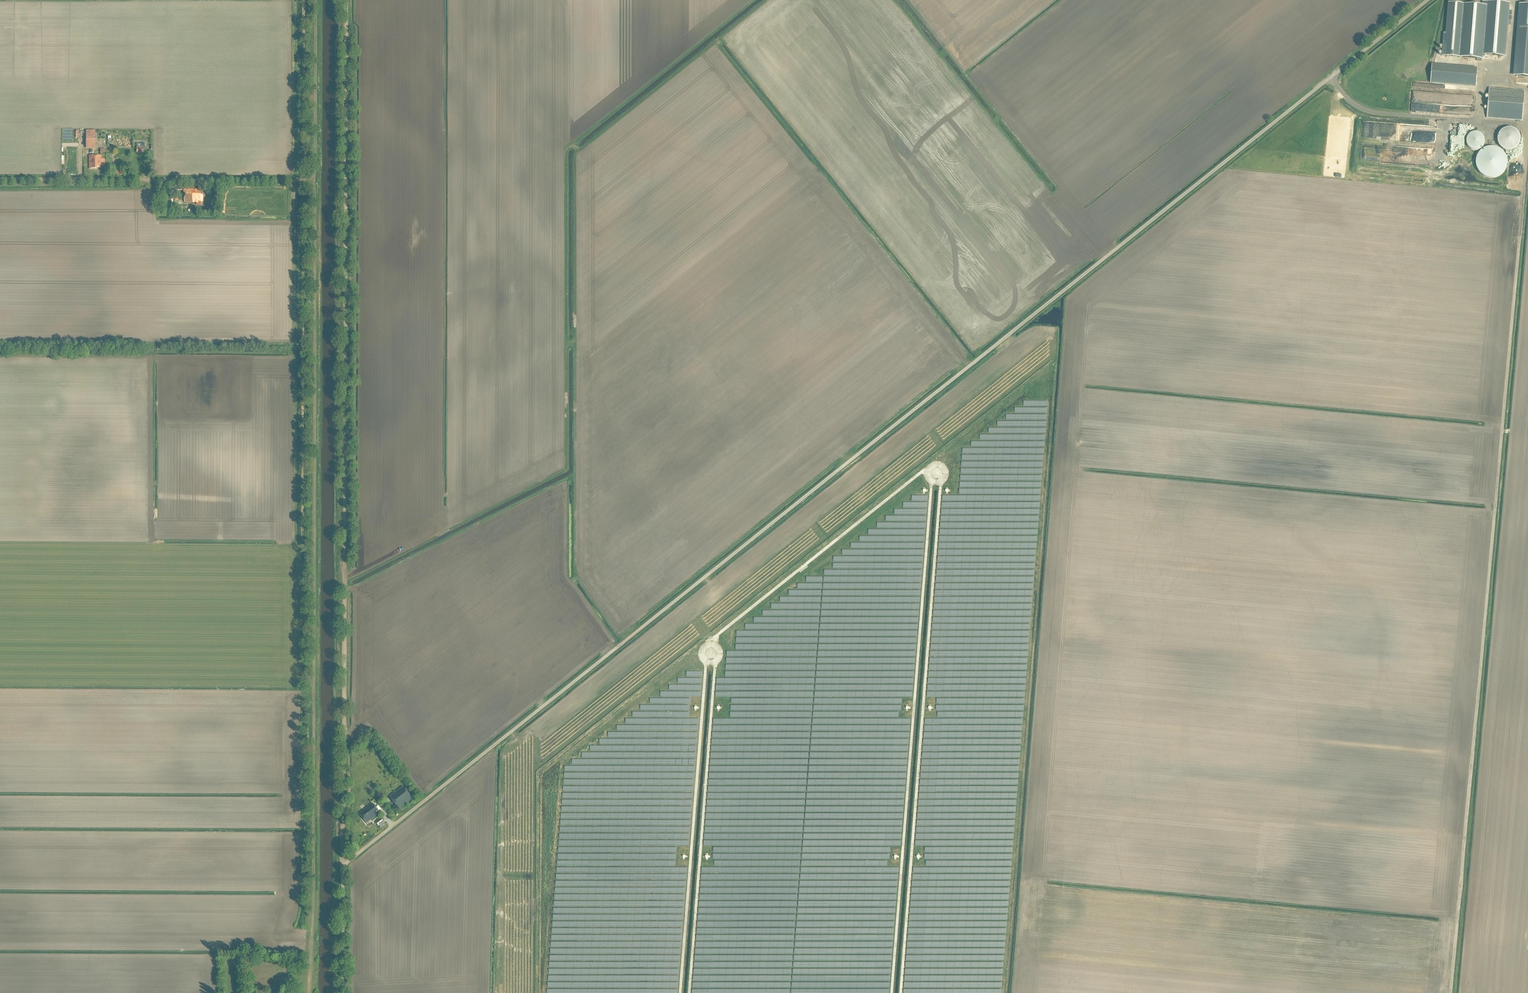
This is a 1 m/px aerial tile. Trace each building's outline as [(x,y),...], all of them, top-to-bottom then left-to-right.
[(1482,2),(1482,6),(1487,6),(1483,55),(1505,57),(1510,4),(1482,2)] [(1464,5),(1448,3),(1446,34),(1444,34),(1442,56),(1459,58),(1464,5)] [(1483,55),(1487,6),(1482,6),(1464,5),(1459,58),(1483,60),(1483,55)] [(1508,43),(1505,71),(1524,73),(1526,45),(1508,43)] [(1476,87),(1477,68),(1432,65),(1430,83),(1476,87)] [(1489,89),(1487,118),(1522,121),(1524,92),(1489,89)] [(1511,128),(1509,128),(1507,128),(1506,128),(1504,129),(1503,130),(1501,131),(1500,132),(1499,133),(1498,135),(1498,136),(1497,138),(1497,140),(1497,141),(1498,143),(1498,144),(1499,146),(1500,147),(1501,149),(1502,150),(1504,150),(1505,151),(1507,151),(1509,151),(1510,151),(1512,151),(1514,150),(1515,150),(1517,149),(1518,148),(1519,146),(1520,145),(1520,143),(1521,142),(1521,140),(1521,138),(1520,137),(1520,135),(1519,134),(1518,132),(1517,131),(1515,130),(1514,129),(1512,129),(1511,128)] [(1473,133),(1472,133),(1471,133),(1471,134),(1470,134),(1469,135),(1468,136),(1468,137),(1467,137),(1467,138),(1467,139),(1466,139),(1466,140),(1466,141),(1466,142),(1466,143),(1466,144),(1467,145),(1467,146),(1468,147),(1468,148),(1469,148),(1469,149),(1470,149),(1471,150),(1472,150),(1473,151),(1474,151),(1475,151),(1476,151),(1477,151),(1478,151),(1478,150),(1479,150),(1480,150),(1480,149),(1481,149),(1482,148),(1483,148),(1483,147),(1483,146),(1484,146),(1484,145),(1484,144),(1485,143),(1485,142),(1485,141),(1485,140),(1484,140),(1484,139),(1484,138),(1484,137),(1483,137),(1483,136),(1482,135),(1481,135),(1481,134),(1480,134),(1480,133),(1479,133),(1478,133),(1477,133),(1477,132),(1476,132),(1475,132),(1474,132),(1474,133),(1473,133)] [(147,148),(145,148),(145,144),(142,144),(142,148),(137,148),(137,153),(147,153),(147,148)] [(1491,147),(1490,147),(1489,147),(1488,147),(1488,148),(1487,148),(1486,148),(1485,148),(1484,149),(1483,149),(1483,150),(1482,150),(1481,151),(1480,152),(1479,153),(1479,154),(1478,154),(1478,155),(1477,156),(1477,157),(1476,158),(1476,159),(1476,160),(1476,161),(1476,162),(1476,163),(1476,164),(1476,165),(1476,166),(1476,167),(1476,168),(1477,168),(1477,169),(1477,170),(1478,171),(1478,172),(1479,172),(1479,173),(1480,173),(1480,174),(1481,174),(1481,175),(1482,175),(1482,176),(1483,176),(1484,177),(1485,177),(1486,177),(1486,178),(1487,178),(1488,178),(1489,178),(1490,178),(1491,179),(1492,179),(1493,178),(1494,178),(1495,178),(1496,178),(1497,178),(1497,177),(1498,177),(1499,177),(1499,176),(1500,176),(1501,176),(1501,175),(1502,175),(1502,174),(1503,174),(1503,173),(1504,173),(1504,172),(1505,171),(1505,170),(1506,170),(1506,169),(1506,168),(1507,167),(1507,166),(1507,165),(1507,164),(1507,163),(1507,162),(1507,161),(1507,160),(1507,159),(1507,158),(1506,158),(1506,157),(1506,156),(1505,155),(1505,154),(1504,154),(1504,153),(1503,152),(1502,151),(1501,151),(1501,150),(1500,150),(1499,149),(1498,148),(1497,148),(1496,148),(1495,148),(1495,147),(1494,147),(1493,147),(1492,147),(1491,147)] [(101,156),(89,157),(89,169),(97,169),(97,168),(101,168),(101,166),(104,166),(104,160),(101,160),(101,156)] [(203,202),(203,194),(201,194),(201,190),(197,190),(197,191),(194,191),(194,190),(185,190),(185,203),(197,203),(197,206),(202,206),(202,202),(203,202)] [(403,787),(390,797),(399,809),(412,799),(403,787)] [(373,804),(359,814),(367,823),(380,813),(373,804)] [(379,826),(381,827),(385,824),(381,819),(376,822),(379,826)]
